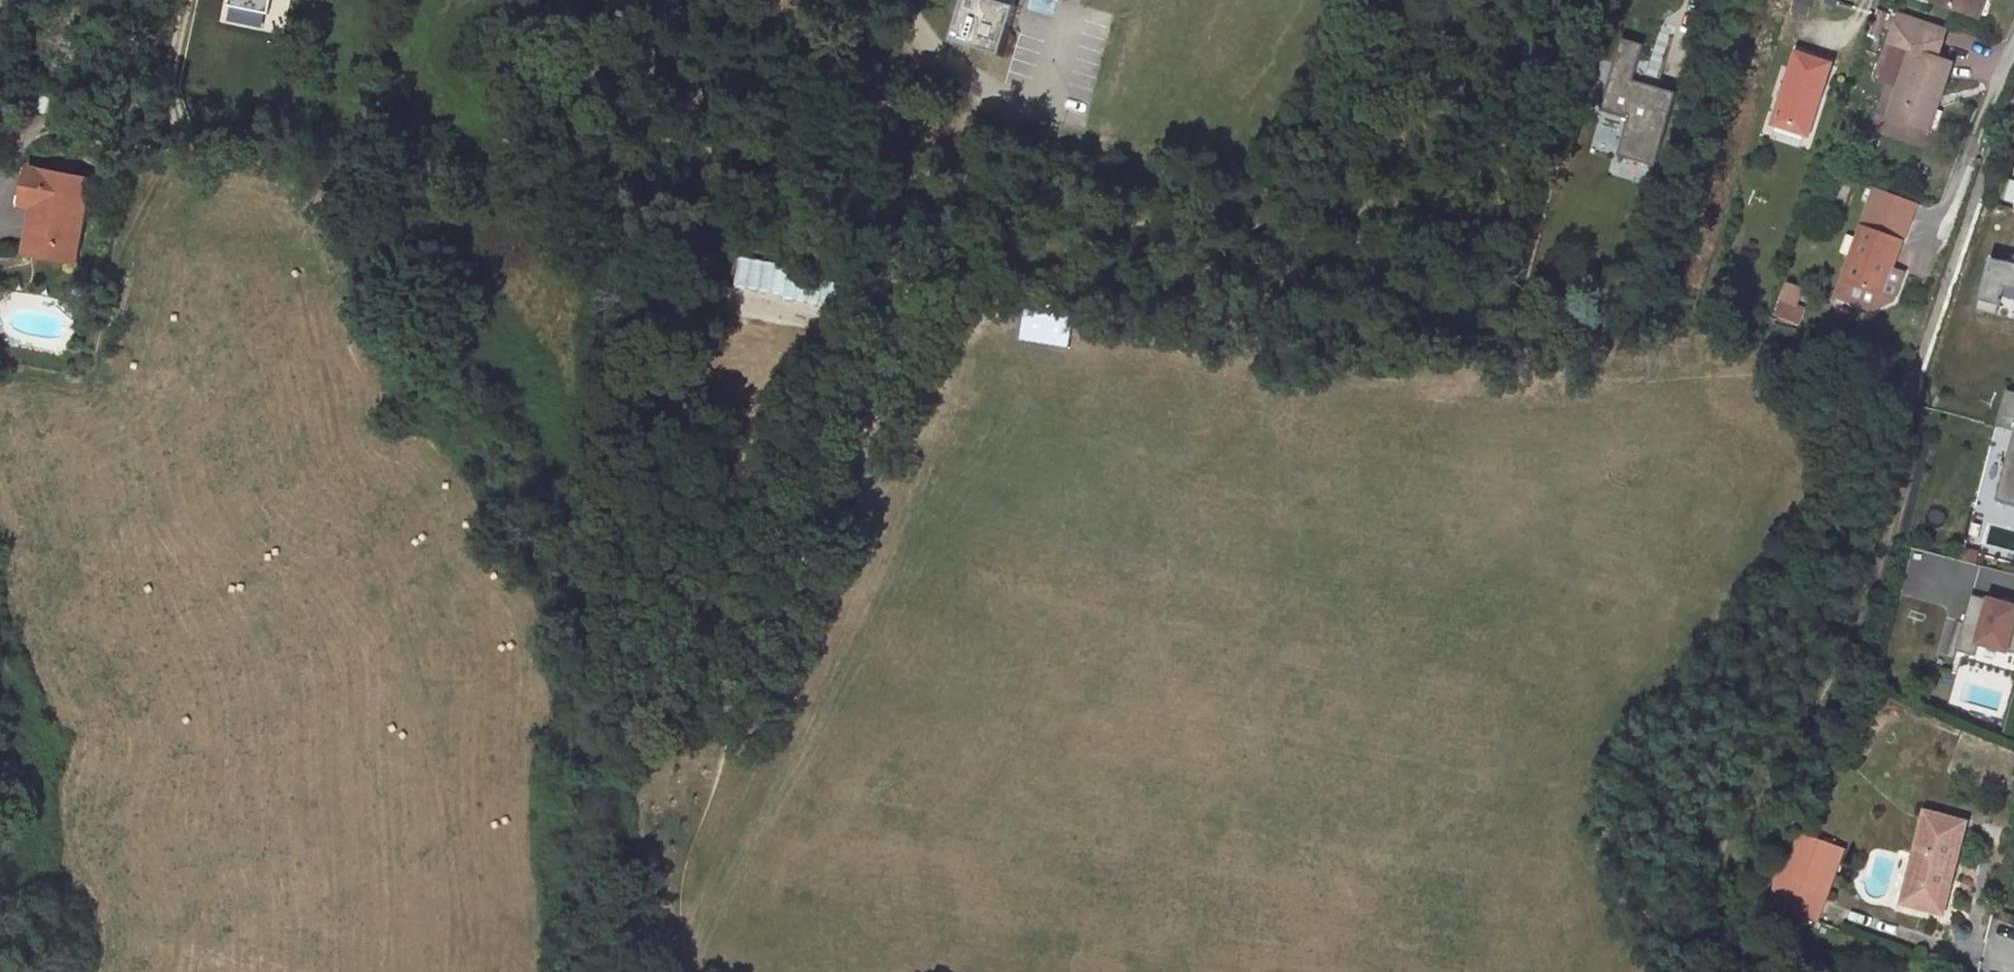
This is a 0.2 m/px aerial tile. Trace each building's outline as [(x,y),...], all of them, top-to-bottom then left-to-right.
[(998,1),(994,0),(964,0),(952,40),(1001,56),(1013,18),(1016,7),(1014,6),(1015,0),(999,0),(998,1)] [(1972,15),(1977,0),(1930,0),(1972,15)] [(1985,0),(1977,0),(1972,15),(1978,18),(1985,0)] [(1946,28),(1900,12),(1896,24),(1942,40),(1946,28)] [(1950,65),(1935,60),(1942,40),(1896,24),(1889,44),(1911,51),(1889,118),(1922,130),(1934,96),(1939,98),(1950,65)] [(1830,64),(1796,53),(1775,118),(1809,130),(1830,64)] [(1928,132),(1939,98),(1934,96),(1922,130),(1928,132)] [(1809,130),(1775,118),(1773,124),(1807,135),(1809,130)] [(90,182),(29,170),(24,199),(34,201),(45,203),(37,244),(77,251),(90,182)] [(1998,196),(1996,203),(2013,208),(2013,201),(1998,196)] [(37,244),(45,203),(34,201),(25,253),(35,256),(37,244)] [(1908,223),(1869,208),(1842,281),(1877,294),(1887,269),(1891,271),(1908,223)] [(2002,227),(1996,250),(2010,253),(2013,239),(2013,229),(2002,227)] [(77,251),(37,244),(35,256),(75,263),(77,251)] [(1798,291),(1785,286),(1774,317),(1797,325),(1802,309),(1792,306),(1798,291)] [(2008,410),(1997,454),(2013,458),(2013,411),(2008,410)] [(1964,822),(1926,812),(1903,903),(1934,911),(1939,889),(1948,891),(1964,822)] [(1826,891),(1782,875),(1771,905),(1815,921),(1826,891)] [(1942,913),(1948,891),(1939,889),(1934,911),(1942,913)]
